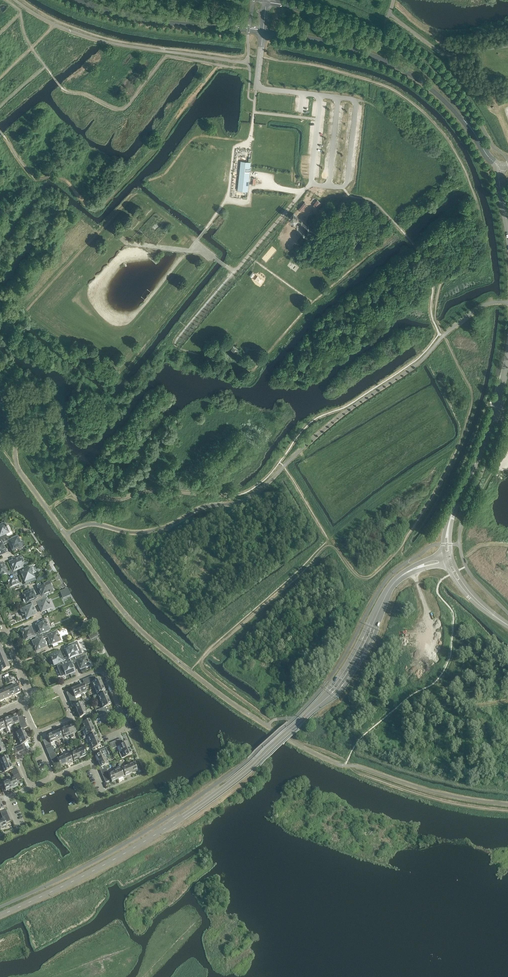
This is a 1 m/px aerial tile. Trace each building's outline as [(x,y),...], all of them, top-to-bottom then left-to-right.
[(241,161),(238,190),(249,192),(251,171),(252,162),(241,161)] [(317,200),(313,205),(317,208),(318,208),(319,208),(321,205),(320,205),(321,203),(317,200)] [(305,202),(298,210),(301,212),(307,204),(305,202)] [(295,221),(299,216),(294,212),(290,217),(295,221)] [(4,539),(7,538),(6,535),(12,532),(9,526),(7,527),(6,527),(5,524),(0,526),(0,545),(2,544),(1,540),(4,539)] [(4,539),(6,545),(9,543),(12,550),(22,547),(18,537),(9,541),(7,538),(4,539)] [(23,557),(10,563),(13,570),(10,571),(13,577),(16,576),(14,572),(17,571),(20,569),(23,568),(21,564),(25,563),(23,557)] [(4,576),(5,578),(9,576),(9,578),(13,577),(10,571),(8,572),(7,572),(4,565),(3,563),(0,564),(0,577),(4,576)] [(20,569),(17,571),(17,572),(19,576),(22,575),(25,582),(35,579),(33,574),(37,573),(34,567),(30,569),(28,571),(27,569),(21,571),(20,569)] [(9,578),(6,580),(10,589),(19,585),(16,578),(19,576),(17,572),(17,571),(14,572),(16,576),(13,577),(9,578)] [(47,584),(38,588),(41,595),(38,597),(40,602),(44,601),(47,599),(47,597),(53,594),(52,593),(53,592),(51,586),(49,587),(47,584)] [(32,590),(23,594),(27,603),(30,602),(33,600),(36,599),(38,603),(40,602),(38,597),(36,598),(32,590)] [(36,599),(33,600),(36,606),(38,605),(41,612),(51,608),(47,599),(44,601),(40,602),(38,603),(36,599)] [(23,610),(21,611),(23,616),(25,615),(27,618),(36,614),(33,607),(36,606),(33,600),(30,602),(31,604),(32,605),(23,609),(23,610)] [(40,635),(43,633),(46,632),(47,634),(50,633),(49,631),(46,622),(36,626),(39,633),(36,634),(39,640),(42,638),(40,635)] [(36,641),(39,640),(36,634),(34,635),(31,628),(22,632),(25,641),(34,637),(36,641)] [(43,633),(46,639),(48,638),(51,645),(60,641),(57,632),(50,635),(50,633),(47,634),(46,632),(43,633)] [(39,640),(36,641),(33,642),(37,651),(46,647),(43,640),(46,639),(43,633),(40,635),(42,638),(39,640)] [(78,645),(65,650),(68,658),(66,659),(68,664),(71,663),(69,659),(72,658),(75,656),(76,658),(79,657),(78,655),(82,654),(78,645)] [(60,652),(51,656),(54,665),(57,664),(58,666),(64,663),(64,664),(65,665),(68,664),(66,659),(63,660),(60,652)] [(75,656),(72,658),(74,664),(77,662),(80,670),(89,666),(90,668),(92,667),(90,661),(88,662),(86,657),(80,659),(79,657),(76,659),(75,656)] [(65,665),(61,667),(65,676),(74,672),(71,665),(74,664),(72,658),(69,659),(71,663),(68,664),(65,665)] [(0,667),(0,668),(2,672),(10,668),(8,663),(0,667)] [(94,676),(91,677),(93,683),(92,683),(95,689),(102,686),(102,685),(101,685),(99,681),(100,680),(96,681),(94,676)] [(12,687),(15,695),(20,693),(17,685),(12,687)] [(83,685),(83,686),(78,688),(78,687),(77,688),(80,695),(81,695),(82,697),(84,696),(83,694),(86,693),(83,685)] [(103,692),(105,692),(105,691),(104,691),(102,687),(103,686),(102,686),(95,689),(97,695),(103,692)] [(12,687),(7,690),(10,698),(15,695),(12,687)] [(80,695),(77,688),(77,689),(72,691),(72,690),(71,690),(72,691),(73,694),(74,697),(75,698),(80,695)] [(2,692),(5,700),(10,698),(7,690),(2,692)] [(100,703),(108,699),(107,699),(105,694),(106,694),(106,693),(104,694),(103,692),(97,695),(96,695),(97,697),(98,697),(100,703)] [(108,699),(100,703),(103,708),(104,708),(106,713),(109,712),(107,707),(111,705),(110,705),(108,700),(109,700),(108,699)] [(77,712),(85,709),(82,703),(78,705),(77,702),(71,705),(72,707),(74,707),(75,707),(77,711),(76,712),(77,712)] [(85,709),(77,712),(77,713),(78,713),(80,717),(79,718),(87,715),(85,709)] [(10,718),(13,725),(19,723),(20,724),(25,722),(23,716),(17,718),(16,715),(15,716),(16,717),(11,719),(11,718),(10,718)] [(5,723),(3,723),(5,729),(6,730),(8,729),(7,728),(13,725),(10,718),(9,718),(9,719),(5,721),(4,720),(4,721),(5,723)] [(80,723),(81,725),(82,724),(84,730),(92,726),(91,726),(89,722),(90,721),(84,723),(83,721),(80,723)] [(67,727),(66,728),(69,736),(71,739),(73,737),(72,734),(76,733),(72,725),(72,726),(67,728),(67,727)] [(84,730),(87,736),(93,733),(95,732),(94,732),(92,728),(92,727),(92,726),(84,730)] [(60,733),(59,733),(62,739),(62,740),(64,739),(64,738),(69,736),(66,728),(65,728),(65,729),(61,731),(61,730),(61,732),(60,733)] [(19,739),(27,736),(26,735),(25,736),(24,731),(24,730),(16,733),(19,739)] [(54,733),(53,733),(56,741),(62,739),(59,733),(59,731),(58,731),(58,732),(54,734),(54,733)] [(47,736),(48,739),(49,741),(50,744),(51,744),(56,741),(53,733),(53,734),(48,737),(47,736)] [(86,736),(87,738),(88,738),(90,743),(98,740),(98,739),(97,740),(95,735),(96,735),(95,734),(93,735),(93,733),(87,736),(86,736)] [(21,745),(24,744),(26,749),(29,748),(27,743),(29,742),(29,741),(28,742),(26,737),(27,737),(27,736),(19,739),(21,745)] [(121,739),(118,740),(120,746),(119,746),(122,752),(129,748),(128,748),(126,744),(127,743),(123,744),(121,739)] [(92,749),(92,751),(95,750),(94,748),(100,746),(100,745),(99,746),(97,741),(98,741),(98,740),(90,743),(92,749)] [(122,752),(119,753),(122,759),(124,758),(132,754),(131,754),(129,750),(130,749),(129,748),(122,752)] [(76,751),(80,759),(80,758),(85,756),(85,757),(82,749),(76,751)] [(101,754),(96,756),(96,757),(97,756),(99,761),(98,761),(98,762),(106,759),(109,757),(106,749),(100,751),(101,754)] [(76,751),(71,754),(70,754),(73,760),(74,762),(74,761),(78,759),(79,760),(80,759),(76,751)] [(70,754),(71,754),(70,753),(68,753),(68,755),(63,757),(66,765),(67,765),(67,764),(71,762),(72,763),(72,762),(71,760),(73,760),(70,754)] [(2,760),(0,761),(3,766),(10,763),(10,762),(9,763),(7,758),(8,758),(8,757),(6,758),(5,755),(0,757),(2,760)] [(58,761),(52,764),(53,767),(59,764),(60,767),(61,767),(60,766),(65,764),(65,765),(66,765),(63,757),(57,759),(58,761)] [(106,759),(98,762),(98,763),(99,762),(101,767),(105,766),(108,764),(106,759)] [(134,764),(128,766),(131,774),(132,773),(132,772),(136,770),(137,771),(135,765),(136,764),(135,762),(133,762),(134,764)] [(10,763),(3,766),(5,772),(13,769),(13,768),(12,769),(10,764),(11,764),(10,763)] [(122,769),(125,774),(124,774),(125,776),(126,776),(125,775),(130,773),(130,774),(131,774),(128,766),(122,769)] [(120,769),(114,772),(118,780),(119,779),(118,778),(123,776),(123,777),(124,777),(123,775),(124,775),(124,774),(125,774),(122,769),(122,768),(120,768),(120,769)] [(114,772),(109,775),(110,777),(111,780),(112,782),(112,781),(117,779),(117,780),(118,780),(114,772)] [(21,780),(20,777),(14,779),(14,778),(8,781),(12,788),(12,787),(16,785),(17,786),(16,782),(21,780)] [(12,788),(8,781),(3,783),(6,791),(6,790),(10,788),(11,789),(12,788)]
